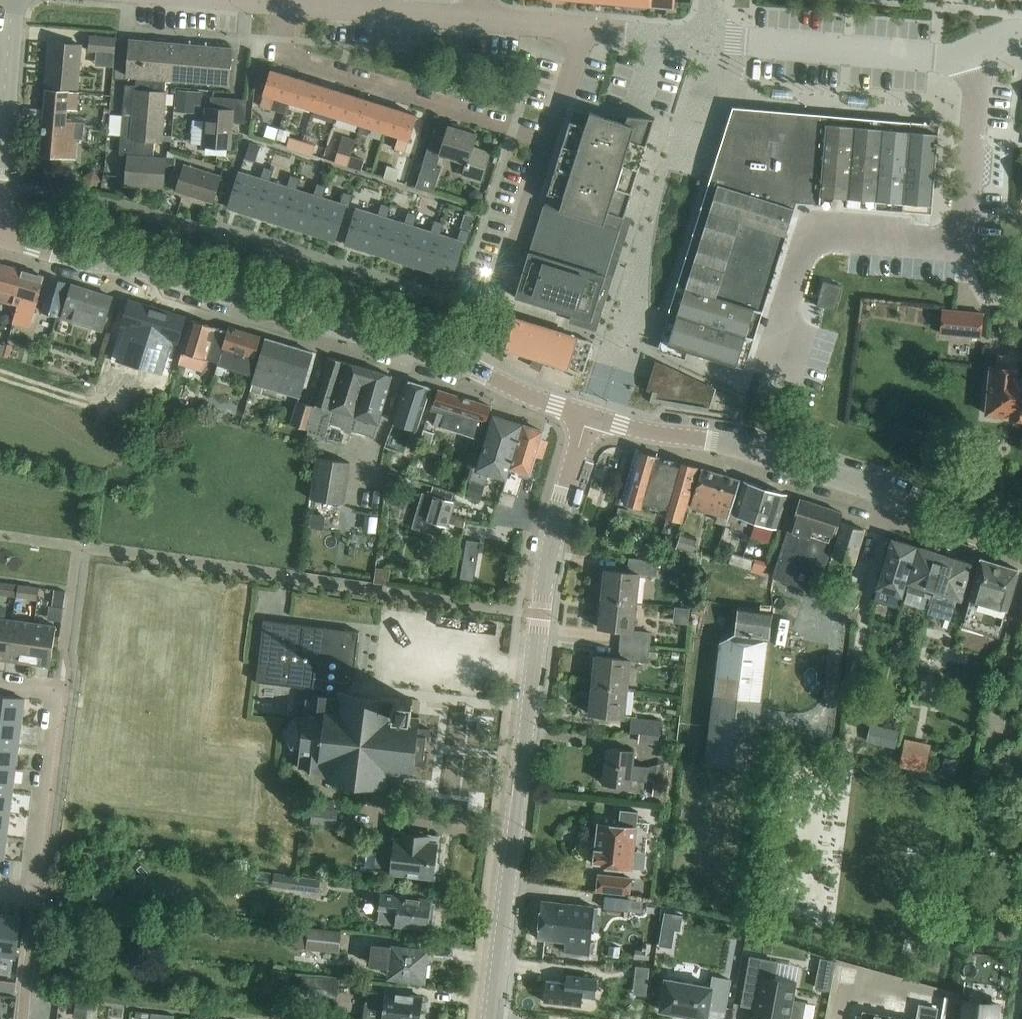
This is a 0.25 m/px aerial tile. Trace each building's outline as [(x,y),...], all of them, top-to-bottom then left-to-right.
[(115,53),(117,38),(91,36),(89,51),(115,53)] [(137,78),(166,81),(169,43),(131,39),(128,78),(137,78)] [(46,86),(78,89),(82,45),(50,42),(46,86)] [(201,45),(169,43),(166,81),(198,83),(201,45)] [(202,45),(198,83),(228,86),(231,48),(202,45)] [(265,95),(261,107),(271,110),(275,98),(289,102),(297,78),(272,70),(270,76),(267,83),(264,94),(265,95)] [(258,72),(256,80),(267,83),(270,76),(258,72)] [(137,78),(136,85),(125,84),(119,154),(128,155),(125,184),(164,187),(165,170),(166,157),(167,156),(154,155),(155,142),(163,142),(167,91),(165,91),(166,81),(137,78)] [(297,78),(289,102),(311,109),(321,85),(297,78)] [(321,85),(311,109),(336,117),(345,93),(321,85)] [(78,110),(79,99),(79,92),(47,90),(41,155),(75,158),(78,122),(67,121),(68,109),(78,110)] [(178,90),(177,103),(195,105),(202,105),(203,91),(178,90)] [(345,93),(336,117),(360,124),(358,132),(365,112),(368,100),(345,93)] [(207,96),(206,107),(203,146),(230,149),(233,122),(245,123),(246,99),(234,98),(207,96)] [(365,112),(358,132),(368,135),(371,127),(385,132),(392,112),(393,108),(368,100),(365,112)] [(739,116),(824,123),(825,114),(734,106),(711,179),(718,181),(739,116)] [(392,112),(385,132),(399,136),(395,149),(405,152),(408,139),(409,140),(417,115),(393,108),(392,112)] [(591,220),(620,229),(626,208),(655,118),(600,112),(599,114),(590,111),(590,112),(574,108),(544,205),(591,220)] [(875,208),(882,128),(854,126),(841,124),(824,123),(739,116),(718,181),(687,281),(676,315),(676,316),(753,339),(764,303),(797,201),(818,203),(848,206),(862,207),(875,208)] [(433,135),(416,188),(434,193),(441,168),(437,167),(440,155),(465,163),(462,176),(481,181),(490,152),(472,146),(476,134),(449,125),(445,138),(433,135)] [(882,128),(875,208),(890,210),(903,211),(906,176),(908,153),(910,131),(882,128)] [(906,176),(903,211),(931,213),(938,133),(910,131),(908,153),(906,176)] [(343,135),(338,151),(350,149),(356,139),(343,135)] [(286,147),(312,156),(316,145),(290,136),(286,147)] [(251,143),(246,158),(256,161),(261,146),(251,143)] [(338,151),(335,162),(339,164),(348,166),(350,159),(351,155),(338,151)] [(350,159),(348,166),(361,170),(365,159),(352,155),(351,155),(350,159)] [(166,157),(165,170),(175,171),(176,158),(175,158),(166,157)] [(213,203),(221,177),(184,165),(176,191),(213,203)] [(384,177),(396,181),(400,169),(388,166),(384,177)] [(239,172),(228,207),(257,216),(267,180),(270,180),(274,170),(265,167),(261,179),(239,172)] [(267,180),(257,216),(283,224),(294,189),(297,189),(300,178),(291,175),(287,186),(270,180),(267,180)] [(294,189),(283,224),(308,232),(320,197),(323,197),(327,186),(317,183),(314,194),(297,189),(294,189)] [(474,190),(470,194),(471,201),(476,202),(480,197),(479,191),(474,190)] [(320,197),(308,232),(335,241),(346,206),(349,207),(353,194),(344,192),(340,203),(323,197),(320,197)] [(346,244),(373,252),(384,217),(388,217),(391,206),(382,203),(378,214),(357,208),(346,244)] [(544,205),(530,250),(591,270),(606,274),(620,229),(591,220),(544,205)] [(384,217),(373,252),(400,261),(411,225),(415,226),(414,225),(418,215),(408,212),(405,223),(388,217),(384,217)] [(465,213),(461,226),(470,229),(474,215),(465,213)] [(411,225),(400,261),(427,269),(438,234),(441,234),(444,223),(435,220),(431,231),(415,226),(411,225)] [(438,234),(427,269),(452,277),(463,242),(467,244),(470,231),(461,228),(458,239),(441,234),(438,234)] [(530,250),(515,297),(591,321),(606,274),(591,270),(530,250)] [(12,305),(13,304),(23,270),(0,263),(0,301),(12,305)] [(23,270),(13,304),(18,306),(12,325),(9,336),(17,339),(23,318),(26,308),(35,311),(45,276),(23,270)] [(51,278),(42,311),(57,316),(67,282),(51,278)] [(824,283),(820,300),(819,305),(837,310),(843,287),(824,283)] [(102,331),(113,296),(72,284),(62,319),(102,331)] [(131,327),(121,361),(159,373),(170,338),(179,342),(186,318),(129,301),(122,324),(131,327)] [(980,338),(980,334),(982,313),(943,309),(940,334),(980,338)] [(676,316),(667,344),(744,369),(753,339),(676,316)] [(516,318),(507,349),(535,357),(531,365),(540,369),(542,362),(563,369),(563,366),(584,373),(593,342),(516,318)] [(206,358),(218,362),(228,330),(192,320),(179,364),(203,370),(206,358)] [(218,362),(218,364),(250,374),(261,336),(229,327),(228,330),(218,362)] [(258,384),(277,390),(299,397),(313,352),(267,339),(252,387),(256,389),(258,384)] [(1015,379),(1017,358),(997,356),(996,368),(991,367),(987,414),(1011,416),(1017,420),(1021,421),(1021,379),(1015,379)] [(323,383),(316,404),(317,404),(308,433),(325,438),(329,422),(337,425),(374,437),(378,424),(392,376),(329,357),(322,382),(323,383)] [(652,392),(649,401),(666,404),(669,405),(708,412),(714,389),(715,386),(691,376),(679,371),(661,363),(652,392)] [(408,380),(386,447),(405,453),(410,438),(413,439),(430,387),(408,380)] [(481,440),(489,414),(491,406),(439,390),(435,404),(433,403),(431,410),(438,412),(434,425),(481,440)] [(308,433),(317,404),(316,404),(316,406),(297,400),(290,423),(309,429),(308,433)] [(502,491),(503,491),(523,424),(493,415),(477,467),(473,465),(468,480),(470,481),(485,486),(489,474),(506,479),(502,491)] [(523,424),(503,491),(518,496),(523,477),(532,479),(535,469),(531,468),(536,454),(543,457),(547,444),(540,442),(543,430),(523,424)] [(419,443),(430,446),(434,433),(423,430),(419,443)] [(625,501),(624,502),(644,508),(645,505),(664,510),(662,515),(667,516),(682,521),(697,467),(684,463),(678,461),(678,463),(658,457),(659,457),(643,452),(639,451),(638,457),(625,501)] [(311,498),(344,503),(350,462),(317,457),(311,498)] [(726,525),(740,479),(702,468),(691,507),(718,515),(716,522),(726,525)] [(470,481),(466,494),(481,498),(485,486),(470,481)] [(733,514),(753,521),(763,486),(744,481),(733,514)] [(423,492),(413,527),(444,536),(447,526),(448,523),(450,515),(454,501),(453,501),(456,493),(433,486),(431,494),(423,492)] [(763,486),(753,521),(776,528),(787,494),(766,487),(763,486)] [(774,576),(796,583),(817,590),(821,577),(826,564),(842,512),(800,499),(790,530),(786,537),(774,576)] [(619,507),(616,518),(626,521),(629,510),(619,507)] [(312,513),(309,527),(324,530),(326,515),(312,513)] [(365,515),(363,531),(376,533),(378,517),(365,515)] [(843,523),(830,565),(826,564),(821,577),(837,582),(840,571),(844,559),(854,562),(865,529),(843,523)] [(679,543),(677,548),(692,552),(693,548),(696,538),(681,534),(679,543)] [(467,540),(461,579),(474,581),(480,542),(467,540)] [(892,540),(877,588),(879,588),(899,594),(900,594),(902,595),(917,548),(911,546),(912,543),(899,540),(898,542),(892,540)] [(920,550),(911,582),(905,601),(928,608),(932,594),(933,594),(945,554),(923,548),(922,551),(920,550)] [(729,563),(740,566),(743,556),(732,552),(729,563)] [(945,554),(933,594),(942,597),(941,600),(954,604),(957,596),(960,597),(969,565),(967,565),(968,561),(945,554)] [(743,556),(740,566),(752,570),(755,560),(743,556)] [(605,570),(602,598),(638,602),(641,574),(657,576),(659,561),(629,557),(628,572),(605,570)] [(1008,609),(1019,569),(981,558),(961,625),(999,636),(1006,608),(1008,609)] [(377,567),(374,582),(389,584),(391,569),(377,567)] [(9,593),(10,583),(0,582),(0,592),(9,593)] [(19,584),(17,597),(37,600),(39,587),(19,584)] [(57,602),(65,603),(66,591),(58,590),(57,602)] [(622,630),(620,643),(650,646),(651,632),(635,630),(638,602),(602,598),(599,627),(622,630)] [(719,641),(705,764),(755,769),(773,610),(738,606),(735,633),(719,641)] [(8,660),(13,620),(0,618),(0,659),(8,660)] [(347,692),(347,688),(348,683),(353,684),(359,631),(303,624),(264,619),(257,682),(320,690),(319,694),(314,694),(313,699),(306,698),(304,715),(296,714),(283,730),(291,748),(300,749),(298,767),(305,768),(304,773),(327,776),(327,781),(386,788),(386,786),(402,788),(404,774),(413,775),(415,764),(426,765),(428,754),(424,754),(425,747),(426,740),(429,740),(431,729),(419,727),(420,717),(411,715),(413,699),(396,697),(396,698),(347,692)] [(13,620),(8,660),(29,663),(35,623),(13,620)] [(35,623),(29,663),(51,666),(56,626),(35,623)] [(596,655),(593,684),(629,688),(632,660),(648,662),(650,646),(620,643),(619,658),(596,655)] [(589,713),(626,717),(629,688),(593,684),(589,713)] [(21,721),(24,699),(0,696),(0,718),(21,721)] [(632,717),(630,732),(639,734),(660,734),(662,720),(632,717)] [(18,741),(21,721),(0,718),(0,740),(18,741)] [(867,740),(896,748),(900,731),(871,724),(867,740)] [(15,767),(18,741),(0,740),(0,765),(15,767)] [(904,745),(899,766),(927,771),(931,751),(904,745)] [(603,783),(632,786),(633,778),(648,780),(650,765),(634,763),(636,751),(607,747),(603,783)] [(946,757),(942,770),(955,773),(958,760),(946,757)] [(12,790),(15,767),(0,765),(0,788),(12,790)] [(654,779),(652,795),(665,796),(667,780),(654,779)] [(9,813),(12,790),(0,788),(0,812),(9,813)] [(313,799),(313,807),(335,810),(336,801),(313,799)] [(313,807),(311,822),(337,825),(338,810),(335,810),(313,807)] [(599,823),(595,849),(591,851),(590,858),(593,861),(593,863),(632,867),(634,851),(635,837),(638,811),(622,809),(620,826),(599,823)] [(6,834),(9,813),(0,812),(0,833),(6,834)] [(391,871),(390,872),(434,878),(434,875),(438,872),(439,865),(436,861),(439,835),(394,829),(393,838),(375,836),(373,851),(376,851),(374,869),(391,871)] [(290,888),(319,892),(321,878),(292,874),(292,876),(284,875),(283,886),(290,887),(290,888)] [(597,890),(631,894),(632,878),(599,874),(597,890)] [(381,894),(378,923),(431,929),(431,927),(435,924),(435,917),(433,914),(434,900),(398,895),(397,896),(381,894)] [(542,900),(538,938),(566,942),(564,952),(589,955),(594,908),(594,905),(542,900)] [(630,900),(628,911),(642,912),(643,901),(630,900)] [(665,913),(663,928),(676,931),(681,931),(684,916),(683,916),(665,913)] [(16,957),(21,918),(0,915),(0,955),(16,957)] [(306,948),(306,949),(339,953),(342,931),(309,927),(309,928),(297,927),(295,947),(306,948)] [(635,958),(650,960),(651,944),(643,943),(642,950),(636,949),(635,958)] [(425,951),(371,945),(369,966),(388,968),(387,973),(422,978),(425,951)] [(742,1005),(754,1007),(752,1018),(790,1018),(792,1018),(804,1018),(807,1001),(793,999),(797,981),(776,977),(779,960),(750,955),(747,972),(742,1005)] [(820,961),(815,988),(829,991),(834,966),(835,961),(821,958),(820,961)] [(638,966),(636,982),(648,983),(650,967),(638,966)] [(664,977),(659,1011),(708,1018),(709,1007),(726,1009),(731,978),(713,975),(712,983),(664,977)] [(338,993),(359,995),(360,980),(332,978),(331,989),(338,989),(338,993)] [(545,986),(543,1005),(583,1009),(584,1000),(594,1001),(596,982),(571,979),(570,988),(545,986)] [(15,992),(17,982),(1,980),(0,986),(0,990),(15,992)] [(366,1018),(420,1018),(423,996),(386,992),(385,993),(368,991),(366,1002),(367,1002),(365,1018),(366,1018)] [(941,1018),(998,1018),(1000,1005),(960,1000),(959,1008),(943,1006),(941,1018)] [(75,1018),(86,1018),(87,1018),(89,1008),(89,1006),(89,1005),(77,1004),(75,1018)] [(937,1008),(920,1004),(918,1018),(935,1018),(937,1008)] [(136,1018),(149,1018),(150,1012),(137,1010),(136,1018)] [(855,1018),(905,1018),(864,1011),(863,1016),(856,1014),(855,1018)]
